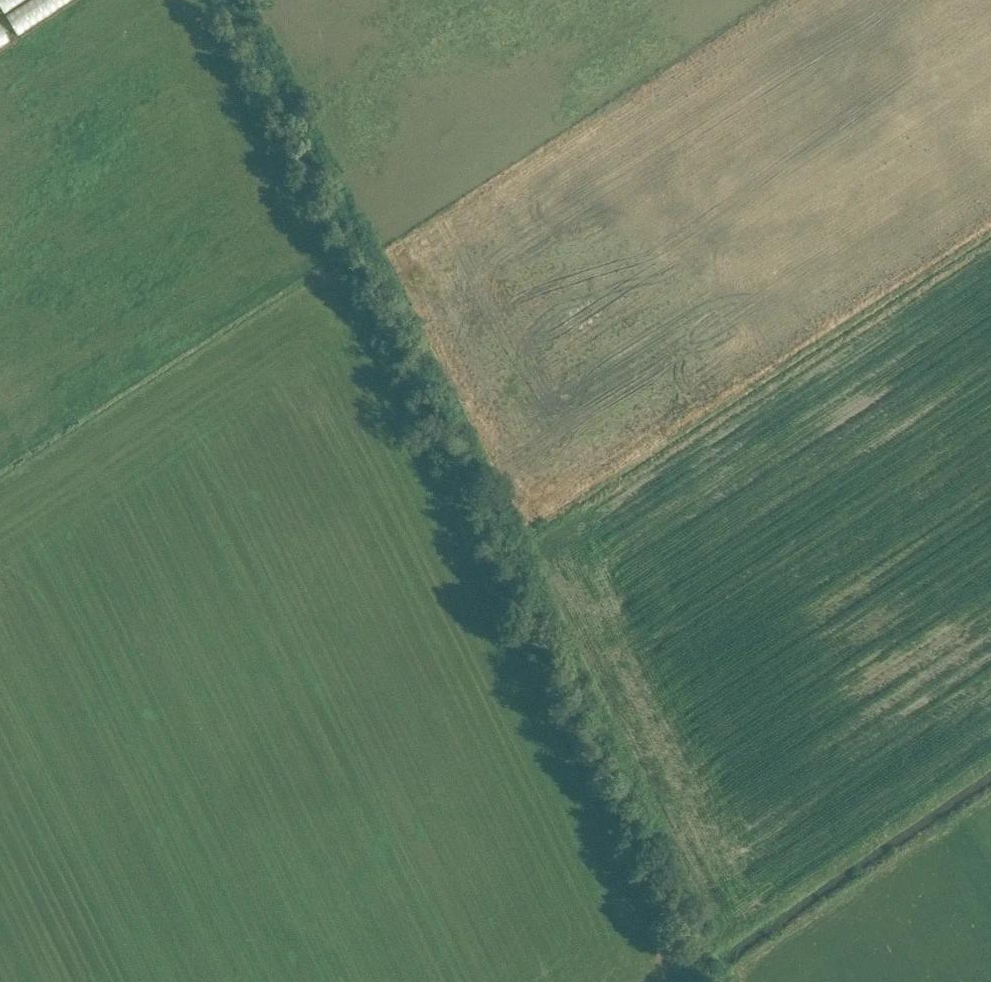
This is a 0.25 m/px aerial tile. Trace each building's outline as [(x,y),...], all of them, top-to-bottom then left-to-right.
[(67,0),(0,0),(0,3),(14,29),(67,0)] [(13,42),(0,22),(0,50),(13,42)]
